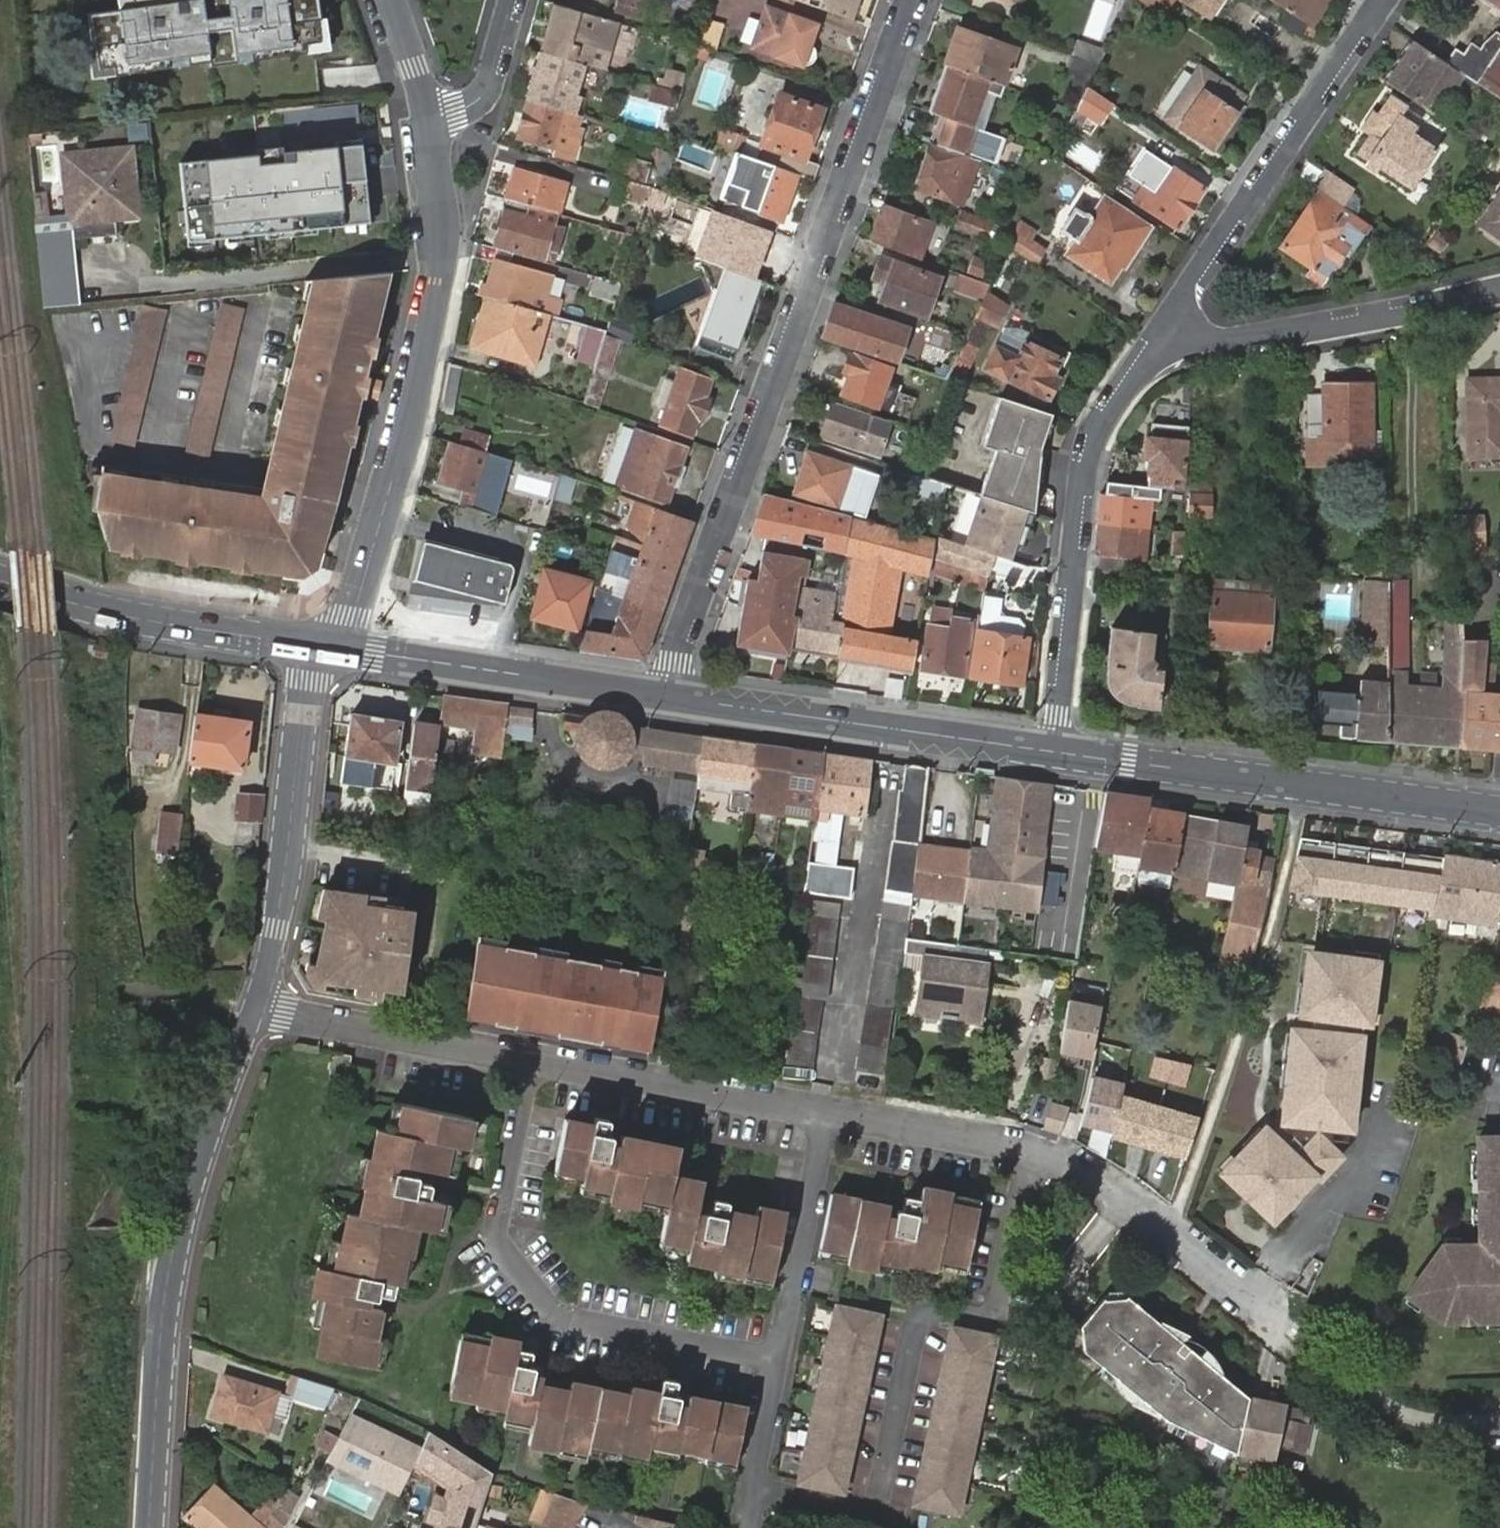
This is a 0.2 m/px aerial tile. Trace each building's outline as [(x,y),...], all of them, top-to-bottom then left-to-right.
[(321,41),(317,18),(315,0),(132,0),(133,7),(119,9),(88,14),(92,48),(96,47),(99,69),(114,66),(116,75),(130,74),(128,65),(146,62),(147,70),(170,68),(169,59),(187,56),(189,65),(211,62),(212,66),(238,62),(237,54),(252,51),(253,60),(275,57),(274,49),(321,41)] [(132,0),(117,0),(119,9),(133,7),(132,0)] [(616,11),(644,19),(648,2),(643,0),(620,0),(616,11)] [(851,19),(857,1),(852,0),(798,0),(851,19)] [(1209,19),(1222,0),(1180,0),(1209,19)] [(1325,0),(1270,0),(1308,25),(1325,0)] [(609,47),(616,21),(558,5),(549,38),(545,53),(585,64),(589,65),(593,50),(595,43),(609,47)] [(809,44),(816,24),(790,15),(766,7),(751,46),(776,55),(802,65),(802,64),(804,65),(805,65),(806,65),(807,65),(808,65),(809,65),(810,64),(811,63),(812,63),(812,62),(813,62),(814,61),(814,60),(815,59),(815,58),(815,57),(816,56),(816,55),(816,54),(816,53),(816,52),(816,51),(815,50),(815,49),(814,48),(813,47),(812,47),(812,45),(811,45),(810,44),(809,44)] [(737,41),(751,46),(761,20),(747,15),(737,41)] [(321,41),(274,49),(275,57),(330,49),(325,17),(317,18),(321,41)] [(695,44),(715,51),(723,25),(703,19),(695,44)] [(957,29),(945,64),(1001,84),(1014,49),(991,40),(989,45),(979,41),(981,37),(957,29)] [(1445,62),(1461,73),(1476,83),(1492,60),(1499,47),(1499,38),(1496,35),(1488,45),(1484,43),(1480,49),(1471,43),(1463,54),(1455,48),(1445,62)] [(991,40),(981,37),(979,41),(989,45),(991,40)] [(1411,38),(1383,80),(1424,108),(1436,91),(1455,81),(1461,73),(1445,62),(1411,38)] [(1074,57),(1098,65),(1105,51),(1078,41),(1073,56),(1074,57)] [(99,69),(96,47),(92,48),(85,49),(90,79),(116,75),(114,66),(99,69)] [(253,60),(252,51),(237,54),(238,62),(253,60)] [(530,90),(531,90),(570,102),(579,104),(581,98),(575,96),(585,64),(545,53),(541,52),(530,90)] [(169,59),(170,68),(189,65),(187,56),(169,59)] [(1086,90),(1087,87),(1098,65),(1074,57),(1068,73),(1076,75),(1072,86),(1086,90)] [(1492,60),(1476,83),(1483,88),(1499,100),(1499,66),(1492,60)] [(147,70),(146,62),(128,65),(130,74),(147,70)] [(999,96),(1003,85),(1001,84),(945,64),(939,82),(944,84),(934,113),(940,115),(970,127),(984,91),(993,94),(999,96)] [(1233,111),(1244,96),(1200,67),(1166,118),(1179,127),(1211,148),(1235,112),(1233,111)] [(684,73),(667,69),(664,79),(659,78),(658,82),(679,89),(684,73)] [(939,82),(928,111),(934,113),(944,84),(939,82)] [(652,85),(649,100),(673,106),(676,91),(652,85)] [(1098,121),(1111,103),(1087,87),(1086,90),(1076,109),(1098,121)] [(1483,88),(1474,102),(1499,118),(1499,100),(1483,88)] [(981,130),(993,94),(984,91),(970,127),(975,129),(981,130)] [(814,181),(820,164),(803,158),(821,108),(780,94),(762,144),(756,160),(795,174),(814,181)] [(1433,151),(1410,135),(1415,128),(1400,117),(1406,107),(1391,97),(1378,116),(1373,113),(1362,129),(1374,137),(1370,143),(1367,140),(1358,154),(1368,162),(1366,165),(1373,171),(1377,165),(1409,187),(1433,151)] [(577,129),(581,115),(567,111),(529,101),(527,100),(517,137),(555,148),(559,133),(579,139),(581,130),(577,129)] [(1091,131),(1098,121),(1076,109),(1075,111),(1070,120),(1091,131)] [(1489,153),(1499,138),(1499,122),(1482,148),(1489,153)] [(733,152),(740,134),(722,128),(716,146),(733,152)] [(739,154),(740,154),(746,137),(740,134),(733,152),(739,154)] [(1499,158),(1499,138),(1491,152),(1499,158)] [(360,140),(176,159),(186,248),(370,229),(360,140)] [(966,155),(930,143),(915,187),(962,204),(977,162),(965,158),(966,155)] [(133,148),(63,154),(68,213),(70,213),(71,222),(139,216),(133,148)] [(1204,189),(1162,161),(1145,150),(1128,174),(1145,186),(1135,202),(1178,229),(1204,189)] [(663,151),(658,166),(666,168),(669,167),(672,157),(671,153),(663,151)] [(795,174),(756,160),(740,154),(739,154),(727,183),(730,185),(746,190),(741,205),(725,199),(721,211),(770,229),(775,231),(779,219),(795,174)] [(644,181),(649,164),(620,156),(615,173),(644,181)] [(650,188),(651,188),(651,186),(657,166),(649,164),(644,181),(643,186),(650,188)] [(1313,186),(1319,191),(1329,176),(1350,191),(1352,188),(1325,169),(1313,186)] [(515,170),(514,175),(526,178),(527,173),(515,170)] [(514,175),(507,199),(557,213),(566,184),(527,173),(526,178),(514,175)] [(1329,176),(1319,191),(1340,205),(1350,191),(1329,176)] [(620,193),(645,202),(650,188),(643,186),(624,180),(620,193)] [(746,190),(730,185),(725,199),(741,205),(746,190)] [(757,265),(770,229),(721,211),(720,212),(698,204),(651,188),(650,188),(645,202),(643,208),(691,225),(709,231),(705,239),(740,252),(738,258),(757,265)] [(1361,239),(1370,226),(1340,205),(1319,191),(1313,200),(1301,218),(1281,247),(1312,268),(1307,276),(1321,285),(1327,278),(1332,269),(1336,263),(1342,267),(1361,239)] [(1479,223),(1499,237),(1499,191),(1479,223)] [(38,193),(40,215),(51,215),(50,192),(38,193)] [(1128,242),(1140,223),(1141,222),(1104,197),(1089,219),(1088,218),(1088,217),(1088,216),(1087,215),(1086,215),(1085,215),(1084,215),(1083,215),(1082,215),(1074,209),(1060,230),(1075,240),(1065,254),(1109,283),(1121,265),(1124,267),(1137,248),(1128,242)] [(557,213),(507,199),(504,210),(495,244),(554,261),(564,228),(554,225),(557,213)] [(883,207),(871,242),(918,259),(928,231),(930,224),(883,207)] [(956,227),(987,239),(992,227),(993,224),(961,212),(956,227)] [(68,213),(36,216),(45,298),(79,295),(70,213),(68,213)] [(1008,246),(1034,264),(1043,249),(1030,241),(1035,232),(1021,223),(1016,233),(1006,226),(1002,233),(996,242),(1008,246)] [(1149,229),(1140,223),(1128,242),(1137,248),(1149,229)] [(621,232),(602,226),(598,239),(604,244),(610,246),(618,244),(621,232)] [(996,242),(1002,233),(992,227),(987,239),(996,242)] [(619,283),(634,235),(623,232),(609,281),(619,283)] [(1446,239),(1437,234),(1430,244),(1439,250),(1446,239)] [(731,362),(760,280),(694,256),(712,295),(693,348),(731,362)] [(939,279),(881,257),(871,283),(882,287),(878,300),(924,317),(939,279)] [(987,263),(973,257),(968,272),(982,277),(987,263)] [(495,259),(484,296),(487,297),(494,298),(548,314),(555,316),(559,302),(544,297),(551,276),(495,259)] [(1338,273),(1342,267),(1336,263),(1332,269),(1338,273)] [(270,479),(267,490),(270,490),(306,496),(337,500),(338,491),(342,474),(350,442),(353,426),(360,396),(364,376),(369,354),(373,338),(387,271),(318,277),(314,277),(309,302),(303,327),(300,343),(294,370),(290,386),(285,411),(281,427),(274,459),(270,479)] [(987,291),(990,285),(952,271),(946,286),(982,300),(987,291)] [(314,277),(308,278),(303,300),(309,302),(314,277)] [(615,302),(621,284),(619,283),(609,281),(595,277),(590,295),(615,302)] [(945,380),(954,383),(961,367),(966,369),(989,322),(996,325),(1007,301),(1000,298),(987,291),(982,300),(980,306),(965,337),(954,359),(945,380)] [(494,298),(487,297),(480,323),(487,325),(494,298)] [(487,325),(480,323),(473,347),(534,364),(548,314),(494,298),(487,325)] [(245,308),(221,302),(185,452),(210,458),(245,308)] [(833,304),(820,338),(910,368),(921,334),(833,304)] [(166,310),(142,305),(109,443),(133,449),(166,310)] [(606,331),(605,332),(629,341),(635,326),(610,316),(606,331)] [(595,365),(604,334),(605,332),(606,331),(570,320),(560,354),(595,365)] [(294,342),(300,343),(303,327),(298,325),(294,342)] [(1023,341),(1028,332),(1019,328),(1004,327),(994,346),(983,369),(1048,399),(1058,378),(1052,375),(1060,358),(1023,341)] [(607,377),(619,340),(604,334),(595,365),(583,403),(597,407),(606,377),(607,377)] [(378,339),(373,338),(369,354),(375,356),(378,339)] [(889,368),(849,354),(843,373),(849,375),(841,395),(881,408),(889,386),(883,384),(889,368)] [(936,376),(945,380),(954,359),(943,355),(936,376)] [(452,416),(461,367),(450,364),(447,363),(438,414),(452,416)] [(290,386),(294,370),(288,369),(285,385),(290,386)] [(660,424),(691,435),(697,418),(702,420),(709,399),(704,397),(710,380),(680,369),(674,386),(664,382),(655,406),(665,410),(660,424)] [(360,396),(380,400),(384,382),(384,381),(364,376),(360,396)] [(1467,379),(1468,456),(1499,455),(1499,379),(1467,379)] [(1370,381),(1324,381),(1324,395),(1308,395),(1308,447),(1308,464),(1350,464),(1350,458),(1370,457),(1370,442),(1370,381)] [(1041,448),(1052,414),(1000,397),(985,446),(997,449),(1029,460),(1034,446),(1041,448)] [(891,422),(872,415),(832,402),(820,438),(860,451),(879,457),(891,422)] [(275,425),(281,427),(285,411),(279,410),(275,425)] [(353,426),(350,442),(355,444),(359,428),(353,426)] [(459,445),(484,452),(488,436),(463,429),(459,445)] [(680,465),(685,448),(636,430),(617,485),(667,502),(672,487),(677,488),(685,467),(680,465)] [(1185,490),(1186,484),(1186,478),(1181,478),(1185,442),(1146,438),(1144,458),(1149,458),(1148,474),(1147,486),(1169,488),(1185,490)] [(476,493),(487,452),(484,452),(459,445),(450,442),(439,482),(476,493)] [(988,473),(1036,488),(1041,448),(1034,446),(1029,460),(997,449),(988,473)] [(793,494),(838,508),(843,492),(863,499),(870,478),(850,471),(852,466),(806,451),(793,494)] [(923,464),(910,460),(908,468),(921,472),(923,464)] [(539,481),(558,487),(561,474),(543,469),(539,481)] [(925,494),(926,492),(929,478),(924,476),(902,469),(897,485),(925,494)] [(1027,511),(1034,513),(1036,488),(988,473),(980,495),(1027,511)] [(561,474),(558,487),(571,491),(575,479),(561,474)] [(320,560),(337,500),(306,496),(270,490),(269,500),(211,493),(195,490),(181,488),(164,485),(128,481),(111,479),(104,478),(100,509),(115,512),(114,518),(101,516),(108,540),(149,554),(181,558),(197,561),(236,566),(253,568),(299,574),(320,560)] [(926,492),(941,496),(944,483),(929,478),(926,492)] [(195,490),(211,493),(212,486),(195,484),(195,490)] [(1209,485),(1186,484),(1185,490),(1185,492),(1191,493),(1190,508),(1189,515),(1192,515),(1208,516),(1209,485)] [(1184,506),(1185,492),(1185,490),(1169,488),(1168,505),(1184,506)] [(1097,524),(1145,529),(1148,510),(1155,510),(1156,499),(1105,494),(1100,493),(1097,524)] [(930,557),(934,539),(850,517),(850,516),(764,494),(750,535),(780,540),(811,547),(824,550),(843,553),(835,595),(831,620),(843,622),(842,628),(837,657),(910,670),(915,641),(927,576),(928,572),(930,557)] [(1023,522),(1027,511),(980,495),(979,495),(963,546),(995,557),(1001,539),(1017,544),(1023,546),(1030,524),(1023,522)] [(638,559),(672,574),(692,520),(657,508),(643,548),(615,538),(590,529),(586,543),(611,550),(638,559)] [(1030,524),(1034,513),(1027,511),(1023,522),(1030,524)] [(1454,519),(1456,544),(1482,543),(1481,516),(1454,519)] [(1094,555),(1099,556),(1142,560),(1145,529),(1097,524),(1094,555)] [(1183,554),(1183,534),(1173,532),(1172,553),(1183,554)] [(1424,546),(1439,545),(1438,533),(1423,535),(1424,546)] [(985,575),(992,556),(934,536),(934,539),(930,557),(959,566),(985,575)] [(1017,544),(1001,539),(995,557),(1011,562),(1017,544)] [(512,564),(424,540),(414,579),(427,582),(425,591),(487,601),(487,598),(505,603),(514,569),(514,566),(512,564)] [(742,640),(790,649),(794,625),(796,625),(798,614),(793,613),(797,588),(799,576),(805,577),(811,547),(780,540),(777,557),(782,558),(779,572),(775,571),(773,583),(752,580),(742,640)] [(1456,544),(1457,554),(1499,554),(1499,543),(1482,543),(1456,544)] [(819,579),(824,550),(811,547),(805,577),(819,579)] [(655,620),(672,574),(638,559),(611,550),(604,571),(586,629),(580,648),(643,656),(655,620)] [(955,581),(959,566),(930,557),(928,572),(955,581)] [(1388,569),(1397,569),(1397,561),(1388,561),(1388,569)] [(985,591),(988,576),(985,575),(959,566),(955,581),(985,591)] [(558,617),(556,622),(578,628),(590,581),(544,569),(534,611),(558,617)] [(1461,618),(1460,611),(1452,612),(1452,618),(1444,618),(1445,639),(1442,688),(1403,686),(1404,674),(1406,570),(1397,569),(1388,569),(1387,574),(1387,582),(1387,619),(1387,646),(1388,672),(1387,681),(1387,741),(1460,746),(1465,692),(1459,691),(1463,640),(1461,618)] [(1378,582),(1387,582),(1387,574),(1378,573),(1378,582)] [(1351,576),(1325,575),(1324,610),(1350,611),(1351,576)] [(1270,584),(1247,582),(1246,592),(1222,590),(1223,580),(1212,579),(1212,589),(1211,590),(1207,646),(1227,648),(1231,648),(1243,648),(1267,650),(1267,636),(1268,626),(1269,619),(1270,594),(1269,593),(1270,584)] [(1246,592),(1247,582),(1223,580),(1222,590),(1246,592)] [(1378,582),(1366,581),(1364,616),(1364,617),(1387,619),(1387,582),(1378,582)] [(790,649),(837,657),(842,628),(843,622),(831,620),(835,595),(797,588),(793,613),(798,614),(796,625),(794,625),(790,649)] [(1020,625),(1015,619),(996,616),(999,598),(984,596),(979,631),(1018,637),(1020,625)] [(532,616),(556,622),(558,617),(534,611),(532,616)] [(944,662),(965,666),(972,621),(930,614),(921,669),(943,672),(944,662)] [(1362,644),(1387,646),(1387,619),(1364,617),(1362,644)] [(1151,634),(1111,628),(1107,668),(1108,668),(1108,669),(1108,670),(1108,671),(1108,672),(1107,673),(1107,674),(1108,674),(1108,676),(1108,679),(1108,681),(1108,682),(1109,685),(1109,686),(1110,688),(1111,690),(1112,692),(1113,694),(1115,695),(1117,697),(1119,698),(1121,699),(1123,700),(1125,701),(1127,701),(1129,702),(1130,703),(1131,703),(1132,703),(1133,703),(1134,704),(1135,704),(1136,704),(1137,704),(1136,705),(1158,707),(1162,667),(1156,667),(1148,659),(1151,634)] [(979,631),(972,677),(1021,685),(1028,639),(1018,637),(979,631)] [(1463,640),(1459,691),(1465,692),(1460,746),(1499,749),(1499,693),(1482,691),(1483,679),(1491,679),(1492,664),(1484,663),(1486,638),(1484,639),(1463,640)] [(963,676),(965,666),(944,662),(943,672),(963,676)] [(1355,738),(1387,741),(1387,681),(1361,678),(1358,707),(1343,705),(1340,736),(1355,738)] [(500,733),(503,733),(505,722),(508,706),(443,697),(439,723),(473,729),(500,733)] [(530,709),(508,706),(505,722),(528,725),(530,709)] [(591,711),(582,716),(577,722),(574,727),(572,731),(571,740),(572,748),(575,756),(580,763),(587,768),(596,770),(604,771),(612,769),(620,765),(626,759),(630,751),(632,744),(632,736),(631,731),(629,726),(625,720),(619,715),(614,712),(609,711),(604,710),(598,710),(591,711)] [(137,712),(132,745),(174,752),(179,717),(137,712)] [(582,716),(563,713),(560,730),(572,731),(574,727),(577,722),(582,716)] [(248,723),(195,715),(188,761),(242,767),(248,723)] [(351,715),(344,756),(346,757),(341,784),(390,792),(394,765),(401,723),(351,715)] [(527,740),(528,725),(505,722),(503,733),(503,737),(527,740)] [(413,725),(402,803),(427,808),(438,730),(413,725)] [(698,775),(703,736),(629,726),(631,731),(632,736),(632,744),(630,751),(641,753),(640,766),(698,775)] [(497,754),(500,733),(473,729),(472,736),(485,739),(482,751),(497,754)] [(754,743),(703,736),(698,775),(696,786),(706,787),(707,775),(732,779),(731,791),(728,810),(744,813),(745,809),(746,798),(754,743)] [(788,748),(754,743),(746,798),(771,802),(770,813),(778,814),(788,748)] [(788,748),(778,814),(788,816),(789,805),(807,809),(806,818),(814,819),(823,753),(788,748)] [(866,758),(823,753),(814,819),(826,821),(827,809),(824,809),(825,802),(850,806),(849,813),(859,815),(866,758)] [(905,764),(880,911),(908,916),(910,908),(911,896),(916,844),(917,844),(926,766),(905,764)] [(707,775),(706,787),(731,791),(732,779),(707,775)] [(985,852),(966,850),(961,902),(1034,911),(1041,859),(1038,859),(1017,856),(1019,844),(1039,846),(1047,783),(995,775),(985,852)] [(1132,878),(1135,867),(1146,808),(1148,796),(1105,791),(1094,845),(1117,850),(1113,875),(1132,878)] [(262,821),(264,796),(240,795),(237,819),(262,821)] [(771,802),(746,798),(745,809),(770,813),(771,802)] [(824,809),(827,809),(849,813),(850,806),(825,802),(824,809)] [(789,805),(788,816),(806,818),(807,809),(789,805)] [(1135,867),(1169,874),(1180,813),(1146,808),(1135,867)] [(177,853),(181,816),(160,813),(155,850),(177,853)] [(1234,887),(1219,965),(1245,971),(1255,940),(1271,860),(1252,856),(1249,874),(1238,872),(1241,854),(1246,825),(1180,813),(1169,874),(1234,887)] [(1298,841),(1287,892),(1429,911),(1441,860),(1414,856),(1415,852),(1383,848),(1383,852),(1346,847),(1346,843),(1315,839),(1314,843),(1298,841)] [(917,844),(916,844),(911,896),(961,902),(966,850),(917,844)] [(1017,856),(1038,859),(1039,846),(1019,844),(1017,856)] [(695,847),(686,845),(683,865),(692,867),(695,847)] [(1426,925),(1443,928),(1446,916),(1492,924),(1496,909),(1499,888),(1499,863),(1443,852),(1441,860),(1429,911),(1427,919),(1426,925)] [(1252,856),(1241,854),(1238,872),(1249,874),(1252,856)] [(853,869),(808,862),(804,891),(848,898),(853,869)] [(400,989),(411,912),(389,907),(392,896),(329,884),(321,926),(314,960),(322,976),(345,980),(369,984),(372,971),(381,973),(378,986),(400,989)] [(792,991),(782,1053),(807,1057),(816,994),(824,995),(838,903),(812,899),(798,992),(792,991)] [(854,1071),(887,1075),(906,940),(908,916),(880,911),(854,1071)] [(1145,939),(1156,942),(1160,924),(1148,922),(1145,939)] [(501,949),(473,944),(463,1015),(492,1019),(491,1026),(651,1052),(664,975),(501,948),(501,949)] [(1367,964),(1309,956),(1305,986),(1301,986),(1296,1017),(1366,1028),(1371,996),(1362,995),(1367,964)] [(985,972),(924,964),(916,1023),(978,1030),(985,972)] [(1375,965),(1367,964),(1362,995),(1371,996),(1375,965)] [(372,971),(369,984),(378,986),(381,973),(372,971)] [(1499,1030),(1499,981),(1497,980),(1484,1026),(1499,1030)] [(1100,1007),(1069,1001),(1059,1056),(1090,1062),(1100,1007)] [(1357,1039),(1288,1031),(1279,1125),(1337,1131),(1341,1100),(1350,1101),(1357,1039)] [(1439,1069),(1457,1075),(1469,1040),(1450,1034),(1439,1069)] [(1120,1086),(1093,1079),(1080,1128),(1110,1136),(1108,1142),(1186,1162),(1198,1120),(1117,1099),(1120,1086)] [(1341,1100),(1337,1131),(1346,1132),(1350,1101),(1341,1100)] [(393,1134),(398,1104),(391,1102),(386,1133),(393,1134)] [(1068,1109),(1050,1103),(1041,1131),(1060,1137),(1068,1109)] [(361,1168),(357,1185),(427,1200),(430,1186),(416,1183),(417,1179),(410,1178),(412,1169),(412,1168),(445,1174),(451,1146),(458,1148),(465,1150),(471,1119),(398,1104),(393,1134),(386,1133),(378,1131),(372,1160),(397,1165),(397,1166),(395,1174),(361,1168)] [(614,1165),(607,1198),(607,1201),(636,1207),(639,1198),(668,1205),(666,1213),(661,1239),(688,1244),(690,1236),(699,1238),(695,1263),(712,1267),(742,1272),(772,1279),(785,1215),(757,1209),(754,1219),(728,1213),(729,1205),(714,1202),(713,1202),(711,1216),(704,1215),(704,1219),(695,1217),(701,1184),(673,1178),(677,1149),(620,1137),(617,1150),(609,1149),(611,1138),(606,1137),(609,1123),(594,1121),(593,1128),(565,1122),(555,1167),(554,1168),(582,1173),(581,1181),(579,1193),(598,1196),(606,1164),(614,1165)] [(1279,1125),(1269,1136),(1294,1157),(1303,1146),(1279,1125)] [(1242,1154),(1222,1177),(1264,1215),(1285,1192),(1292,1199),(1313,1176),(1317,1179),(1338,1155),(1315,1134),(1303,1146),(1294,1157),(1269,1136),(1261,1128),(1240,1152),(1242,1154)] [(1478,1137),(1480,1226),(1486,1226),(1487,1254),(1474,1254),(1474,1246),(1442,1246),(1408,1295),(1444,1321),(1499,1320),(1499,1137),(1478,1137)] [(452,1175),(458,1148),(451,1146),(445,1174),(452,1175)] [(363,1158),(361,1168),(395,1174),(397,1166),(397,1165),(372,1160),(363,1158)] [(598,1196),(607,1198),(614,1165),(606,1164),(598,1196)] [(553,1175),(581,1181),(582,1173),(554,1168),(553,1175)] [(357,1185),(351,1214),(415,1226),(442,1232),(447,1204),(427,1200),(357,1185)] [(921,1187),(919,1201),(947,1206),(949,1197),(950,1193),(921,1187)] [(1285,1192),(1264,1215),(1272,1222),(1292,1199),(1285,1192)] [(829,1194),(819,1248),(848,1254),(846,1263),(846,1265),(876,1272),(877,1269),(885,1232),(891,1233),(895,1234),(887,1271),(905,1275),(905,1274),(907,1266),(935,1271),(936,1268),(937,1260),(966,1266),(976,1212),(947,1206),(919,1201),(904,1198),(901,1212),(896,1211),(894,1216),(888,1215),(890,1206),(889,1206),(829,1194)] [(949,1197),(947,1206),(976,1212),(978,1202),(949,1197)] [(639,1198),(636,1207),(666,1213),(668,1205),(639,1198)] [(341,1212),(335,1241),(334,1242),(328,1271),(318,1268),(311,1297),(323,1299),(317,1327),(311,1358),(371,1371),(377,1340),(383,1312),(367,1308),(368,1300),(377,1302),(378,1296),(392,1299),(395,1286),(401,1257),(409,1259),(415,1228),(415,1226),(351,1214),(341,1212)] [(1486,1226),(1480,1226),(1480,1245),(1474,1246),(1474,1254),(1487,1254),(1486,1226)] [(877,1269),(887,1271),(895,1234),(891,1233),(885,1232),(877,1269)] [(684,1261),(695,1263),(699,1238),(690,1236),(688,1244),(686,1253),(684,1261)] [(334,1242),(335,1241),(324,1239),(318,1268),(328,1271),(334,1242)] [(686,1253),(688,1244),(661,1239),(658,1247),(686,1253)] [(848,1254),(819,1248),(817,1257),(846,1263),(848,1254)] [(403,1288),(409,1259),(401,1257),(395,1286),(403,1288)] [(965,1273),(966,1266),(937,1260),(936,1268),(965,1273)] [(311,1297),(318,1268),(308,1266),(302,1295),(311,1297)] [(711,1275),(740,1281),(742,1272),(712,1267),(711,1275)] [(770,1287),(772,1279),(742,1272),(740,1281),(770,1287)] [(1236,1451),(1247,1394),(1127,1296),(1125,1298),(1105,1300),(1103,1299),(1092,1312),(1079,1327),(1081,1329),(1084,1339),(1094,1347),(1087,1355),(1163,1416),(1236,1451)] [(306,1325),(317,1327),(323,1299),(311,1297),(306,1325)] [(829,1307),(873,1315),(873,1312),(829,1304),(829,1307)] [(843,1486),(873,1315),(829,1307),(798,1479),(843,1486)] [(947,1329),(987,1337),(988,1330),(981,1329),(948,1323),(947,1329)] [(957,1505),(987,1337),(947,1329),(916,1497),(957,1505)] [(488,1348),(489,1338),(462,1332),(460,1341),(488,1348)] [(706,1455),(736,1460),(745,1408),(687,1397),(685,1406),(678,1405),(679,1398),(674,1397),(677,1382),(660,1379),(658,1394),(630,1389),(628,1396),(571,1384),(569,1392),(540,1387),(541,1378),(534,1376),(536,1368),(528,1366),(530,1356),(518,1353),(519,1351),(520,1345),(489,1338),(488,1348),(460,1341),(460,1342),(448,1397),(475,1403),(476,1403),(506,1410),(504,1418),(502,1430),(522,1434),(524,1434),(529,1403),(536,1404),(530,1435),(527,1454),(555,1460),(556,1453),(557,1453),(584,1458),(586,1452),(615,1457),(648,1463),(646,1469),(664,1472),(670,1438),(680,1440),(678,1449),(706,1455)] [(387,1342),(377,1340),(371,1371),(381,1373),(387,1342)] [(224,1376),(213,1417),(265,1432),(277,1392),(224,1376)] [(324,1410),(333,1389),(297,1377),(289,1399),(324,1410)] [(474,1412),(504,1418),(506,1410),(476,1403),(474,1412)] [(524,1434),(530,1435),(536,1404),(529,1403),(524,1434)] [(1312,1415),(1286,1410),(1281,1435),(1280,1440),(1306,1445),(1312,1415)] [(429,1433),(420,1452),(350,1417),(327,1459),(398,1495),(415,1461),(455,1486),(443,1525),(448,1526),(448,1527),(476,1527),(478,1523),(494,1474),(429,1433)] [(674,1474),(678,1449),(680,1440),(670,1438),(664,1472),(674,1474)] [(583,1464),(612,1469),(614,1463),(615,1457),(586,1452),(584,1458),(583,1464)] [(583,1464),(584,1458),(557,1453),(556,1453),(555,1460),(554,1466),(583,1470),(583,1464)] [(733,1469),(736,1460),(706,1455),(705,1464),(733,1469)] [(645,1475),(646,1469),(648,1463),(615,1457),(614,1463),(612,1469),(645,1475)] [(197,1527),(280,1527),(283,1524),(271,1513),(275,1504),(267,1498),(250,1517),(214,1488),(187,1519),(197,1527)] [(586,1505),(558,1495),(550,1527),(556,1527),(574,1527),(586,1505)] [(1201,1510),(1198,1523),(1211,1526),(1214,1512),(1201,1510)] [(675,1524),(634,1515),(632,1525),(647,1527),(673,1527),(675,1524)]
